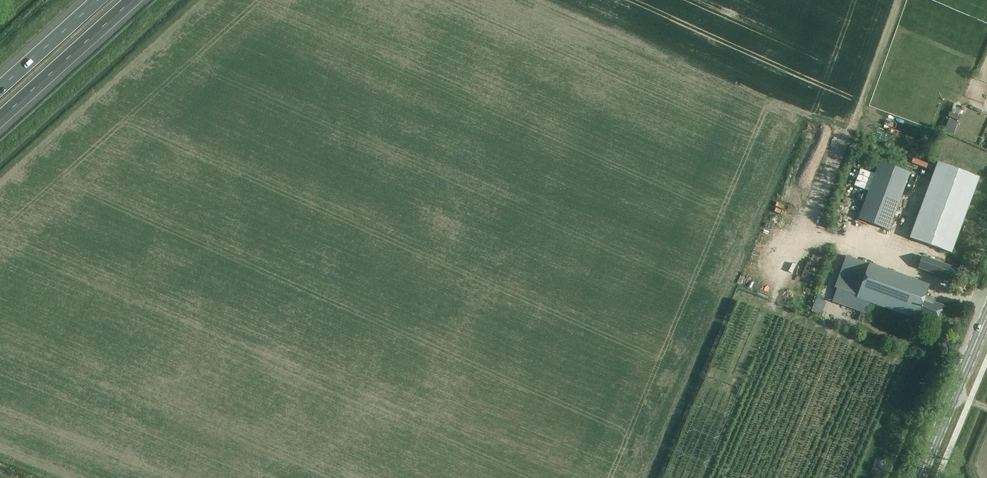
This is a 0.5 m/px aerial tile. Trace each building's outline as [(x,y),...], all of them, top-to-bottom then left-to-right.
[(948,120),(944,131),(953,134),(957,123),(948,120)] [(888,230),(908,174),(878,163),(858,219),(888,230)] [(951,254),(979,178),(938,163),(909,238),(951,254)] [(860,169),(853,186),(854,186),(864,190),(869,177),(869,176),(870,173),(860,169)] [(935,324),(942,306),(932,302),(932,300),(924,297),(929,286),(850,256),(837,291),(916,321),(917,317),(935,324)] [(952,281),(956,269),(921,256),(917,268),(952,281)] [(842,308),(842,309),(864,318),(865,316),(868,308),(846,299),(842,308)]
